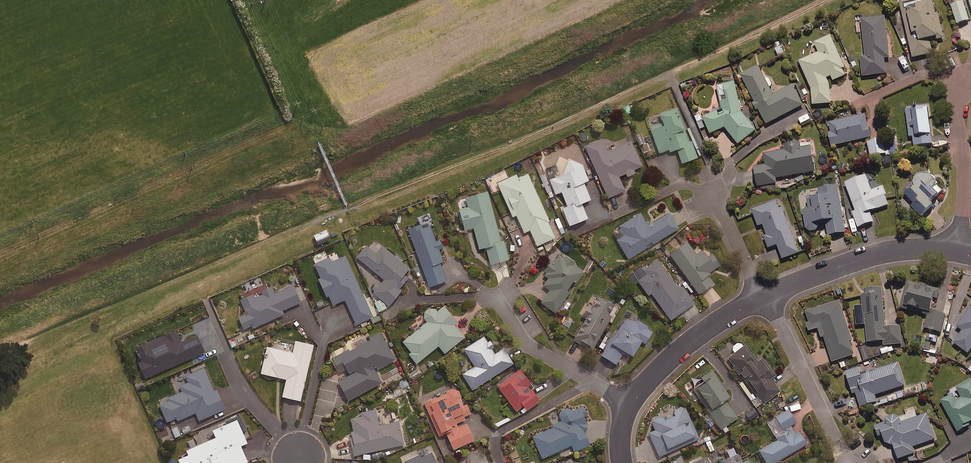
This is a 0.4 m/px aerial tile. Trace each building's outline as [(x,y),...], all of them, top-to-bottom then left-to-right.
[(913,58),(933,54),(930,40),(943,37),(938,14),(936,14),(932,0),(900,0),(913,58)] [(969,21),(963,2),(952,6),(958,25),(969,21)] [(889,57),(885,17),(862,19),(866,56),(862,57),(864,76),(886,74),(885,58),(889,57)] [(813,44),(817,54),(799,62),(811,89),(814,106),(831,104),(828,78),(831,76),(834,81),(845,76),(842,70),(845,68),(831,36),(813,44)] [(773,95),(759,66),(741,75),(766,125),(803,106),(793,85),(773,95)] [(723,111),(704,118),(710,135),(725,129),(738,145),(756,131),(744,115),(740,105),(735,82),(718,86),(723,111)] [(635,111),(633,104),(623,107),(625,114),(635,111)] [(928,107),(906,110),(909,137),(913,137),(914,146),(932,144),(928,107)] [(659,153),(669,149),(670,152),(677,149),(682,163),(696,158),(682,121),(681,122),(676,108),(659,114),(664,125),(650,130),(659,153)] [(705,128),(700,114),(695,116),(700,130),(705,128)] [(872,138),(866,115),(827,124),(832,147),(872,138)] [(607,151),(601,139),(585,146),(608,198),(625,191),(618,177),(625,173),(627,177),(635,173),(634,170),(642,166),(630,141),(607,151)] [(886,154),(882,139),(868,142),(871,157),(886,154)] [(800,148),(799,142),(785,145),(786,151),(764,155),(765,166),(754,168),(758,187),(777,184),(776,179),(815,172),(813,158),(815,157),(813,146),(800,148)] [(582,165),(572,160),(564,164),(568,173),(550,180),(555,194),(561,192),(567,206),(562,208),(569,226),(587,219),(581,203),(590,200),(583,182),(588,180),(582,165)] [(548,220),(528,173),(518,178),(517,175),(497,183),(512,217),(516,216),(524,233),(530,230),(537,246),(554,238),(546,220),(548,220)] [(944,190),(936,181),(933,177),(931,175),(927,173),(922,174),(917,177),(915,180),(915,183),(904,194),(915,205),(912,207),(923,218),(934,206),(931,203),(944,190)] [(872,192),(867,176),(846,184),(856,211),(853,213),(859,229),(874,223),(871,212),(889,205),(882,188),(872,192)] [(846,233),(838,187),(819,190),(820,198),(808,200),(810,210),(803,211),(807,233),(818,231),(817,224),(826,223),(828,236),(846,233)] [(500,241),(487,192),(465,198),(467,207),(459,210),(464,231),(473,228),(479,249),(485,248),(490,265),(508,260),(503,240),(500,241)] [(799,254),(779,200),(752,210),(759,227),(763,225),(768,236),(765,237),(769,249),(778,245),(783,260),(799,254)] [(678,229),(669,213),(648,226),(640,214),(619,227),(624,236),(616,240),(628,259),(678,229)] [(564,230),(558,217),(552,220),(559,233),(564,230)] [(440,238),(435,240),(428,222),(408,229),(429,287),(446,281),(439,263),(443,261),(439,249),(443,248),(440,238)] [(330,239),(326,230),(313,235),(317,245),(330,239)] [(696,254),(687,242),(669,254),(698,294),(713,284),(706,275),(719,265),(711,254),(707,257),(702,250),(696,254)] [(376,253),(367,245),(357,257),(384,280),(373,293),(389,306),(401,291),(399,289),(408,279),(403,275),(409,269),(382,246),(376,253)] [(574,260),(561,251),(553,263),(550,261),(542,273),(549,277),(543,286),(550,290),(541,303),(555,313),(569,293),(566,291),(573,281),(576,283),(584,272),(571,264),(574,260)] [(372,317),(345,256),(330,262),(328,258),(314,264),(321,278),(318,279),(326,297),(328,296),(332,305),(345,300),(355,325),(372,317)] [(669,274),(658,259),(643,270),(646,275),(638,281),(648,295),(651,293),(670,320),(694,303),(671,272),(669,274)] [(941,290),(907,282),(904,292),(898,293),(900,309),(910,311),(911,308),(931,313),(935,298),(938,299),(941,290)] [(300,303),(292,285),(274,293),(272,287),(241,300),(246,314),(238,317),(244,332),(283,315),(281,311),(300,303)] [(882,289),(862,290),(864,314),(865,314),(868,343),(883,342),(884,346),(902,345),(900,327),(885,329),(882,289)] [(612,306),(598,299),(594,307),(589,304),(582,316),(587,319),(574,341),(592,351),(611,316),(607,314),(612,306)] [(851,340),(840,302),(807,312),(810,323),(808,324),(810,331),(819,329),(822,338),(825,337),(833,362),(854,356),(850,340),(851,340)] [(456,322),(444,306),(437,312),(432,306),(423,314),(428,321),(403,342),(411,352),(408,354),(416,364),(438,346),(444,353),(464,338),(453,324),(456,322)] [(958,327),(963,331),(954,343),(968,354),(970,351),(970,309),(958,327)] [(931,313),(929,313),(925,329),(941,333),(945,316),(931,313)] [(653,330),(626,315),(613,338),(611,337),(601,356),(616,365),(624,352),(632,357),(641,341),(645,344),(653,330)] [(180,343),(175,331),(137,348),(143,361),(138,363),(145,378),(203,353),(196,336),(180,343)] [(395,360),(380,333),(369,338),(370,340),(350,351),(349,350),(332,359),(339,372),(346,368),(350,375),(338,382),(348,401),(381,383),(375,371),(395,360)] [(939,337),(926,333),(924,340),(938,343),(939,337)] [(496,353),(485,336),(463,350),(474,366),(462,375),(472,390),(514,363),(504,348),(496,353)] [(313,345),(295,341),(292,353),(267,347),(261,374),(286,380),(282,397),(300,401),(313,345)] [(728,358),(733,366),(731,368),(738,377),(741,375),(763,404),(780,391),(770,379),(775,375),(761,357),(757,361),(744,345),(728,358)] [(867,373),(864,366),(846,372),(853,394),(856,393),(861,408),(878,403),(875,396),(906,386),(898,363),(867,373)] [(213,389),(203,368),(185,376),(188,383),(178,387),(181,393),(158,403),(167,422),(176,418),(177,421),(195,413),(198,421),(225,409),(215,388),(213,389)] [(531,386),(518,369),(496,386),(516,411),(523,406),(526,411),(539,401),(529,388),(531,386)] [(730,397),(711,370),(690,386),(721,430),(738,418),(725,400),(730,397)] [(957,389),(962,398),(956,401),(953,395),(941,401),(958,433),(970,426),(970,381),(957,389)] [(471,416),(457,387),(423,403),(439,434),(444,431),(454,450),(474,440),(465,423),(456,428),(454,425),(471,416)] [(699,439),(683,404),(650,419),(655,430),(648,434),(658,457),(699,439)] [(589,427),(580,407),(571,411),(569,407),(560,412),(564,421),(552,426),(553,427),(533,436),(542,458),(571,446),(574,452),(590,445),(583,430),(589,427)] [(379,426),(375,410),(360,413),(360,415),(350,418),(354,436),(349,437),(354,456),(403,445),(398,421),(379,426)] [(795,434),(790,425),(795,423),(788,410),(776,417),(785,433),(775,439),(776,441),(759,451),(766,462),(775,462),(806,444),(799,432),(795,434)] [(226,424),(212,430),(215,438),(185,451),(188,455),(178,460),(179,462),(245,462),(247,462),(240,446),(246,443),(242,433),(246,431),(239,414),(224,420),(226,424)] [(902,423),(899,414),(888,418),(889,422),(876,426),(879,437),(883,436),(886,444),(893,446),(898,460),(915,455),(913,448),(936,441),(928,415),(902,423)] [(178,427),(170,430),(174,439),(182,435),(178,427)] [(424,430),(415,434),(419,441),(427,437),(424,430)] [(431,451),(405,462),(436,462),(431,451)] [(716,453),(692,462),(720,462),(716,453)] [(737,453),(721,460),(722,462),(741,462),(737,453)]
